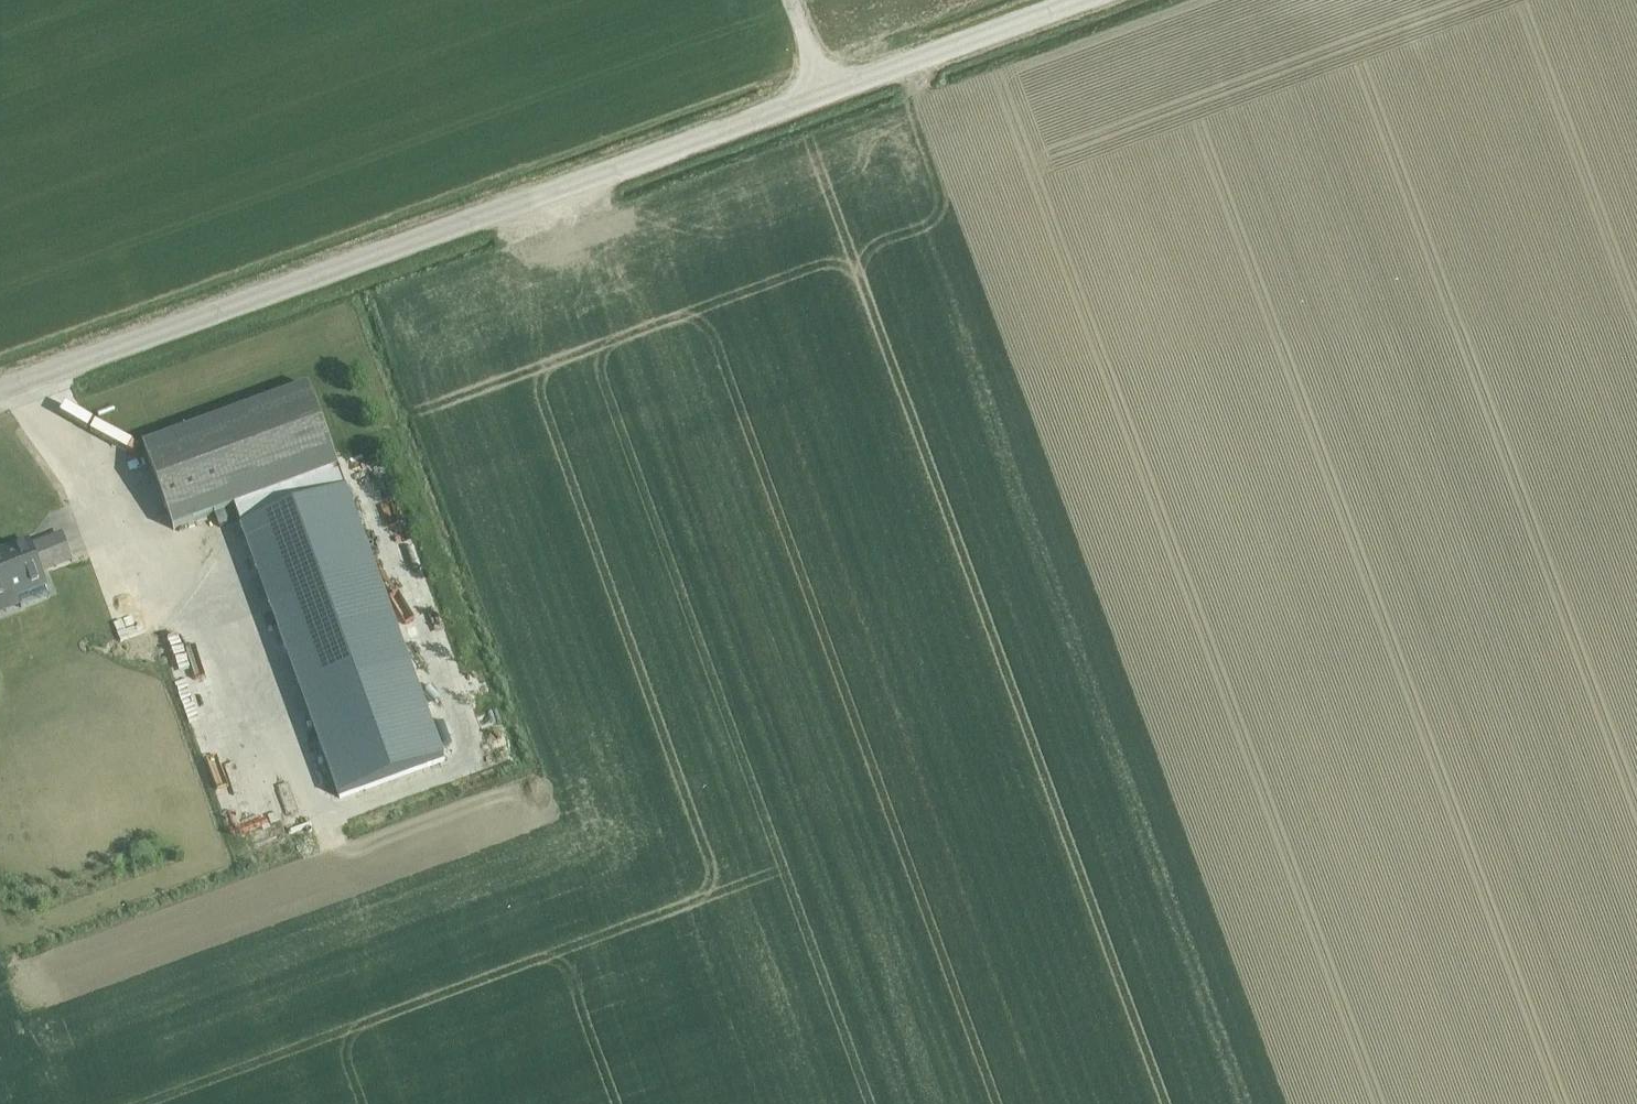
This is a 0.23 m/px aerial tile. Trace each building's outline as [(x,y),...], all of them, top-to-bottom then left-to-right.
[(309,387),(143,447),(174,530),(234,508),(339,470),(309,387)] [(339,470),(234,508),(340,799),(445,761),(339,470)] [(0,554),(0,614),(20,606),(20,607),(48,597),(44,587),(47,586),(30,542),(0,554)]
